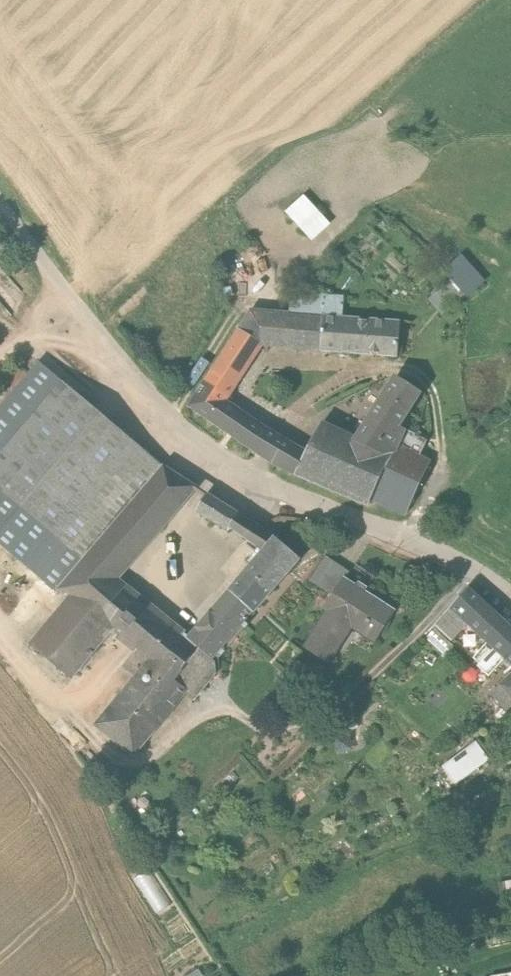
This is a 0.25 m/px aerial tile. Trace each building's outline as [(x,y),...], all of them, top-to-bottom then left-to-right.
[(313,238),(330,253),(344,237),(327,222),(313,238)] [(459,282),(479,311),(498,298),(478,268),(459,282)] [(355,317),(307,313),(305,335),(333,337),(353,339),(355,317)] [(263,332),(252,349),(271,364),(331,369),(333,337),(305,335),(263,332)] [(407,374),(410,342),(353,339),(333,337),(331,369),(407,374)] [(204,424),(267,466),(278,448),(236,421),(271,364),(252,349),(204,424)] [(223,673),(202,655),(206,651),(192,640),(190,643),(125,591),(191,514),(194,516),(205,502),(176,484),(54,380),(0,443),(0,548),(83,615),(46,659),(84,691),(121,647),(147,667),(137,680),(150,691),(125,722),(125,721),(110,740),(146,769),(161,751),(160,750),(197,705),(207,713),(232,681),(223,673)] [(429,410),(407,396),(366,457),(402,474),(414,448),(408,445),(429,410)] [(278,448),(267,466),(284,478),(380,520),(382,515),(416,530),(440,481),(427,474),(434,459),(414,448),(402,474),(366,457),(333,442),(317,472),(278,448)] [(265,582),(233,620),(254,637),(309,574),(288,556),(288,555),(265,541),(254,533),(219,511),(210,527),(241,547),(244,544),(256,553),(271,565),(260,577),(265,582)] [(384,658),(405,626),(356,595),(360,588),(337,573),(321,598),(343,611),(334,626),(337,628),(314,662),(340,679),(363,645),(384,658)] [(443,640),(460,656),(476,639),(496,657),(497,658),(510,643),(510,636),(477,604),(447,637),(443,640)] [(254,637),(233,620),(206,651),(202,655),(223,673),(254,637)] [(497,658),(496,657),(482,673),(488,679),(486,681),(497,692),(510,677),(510,643),(497,658)] [(466,801),(498,778),(486,761),(453,784),(466,801)]
